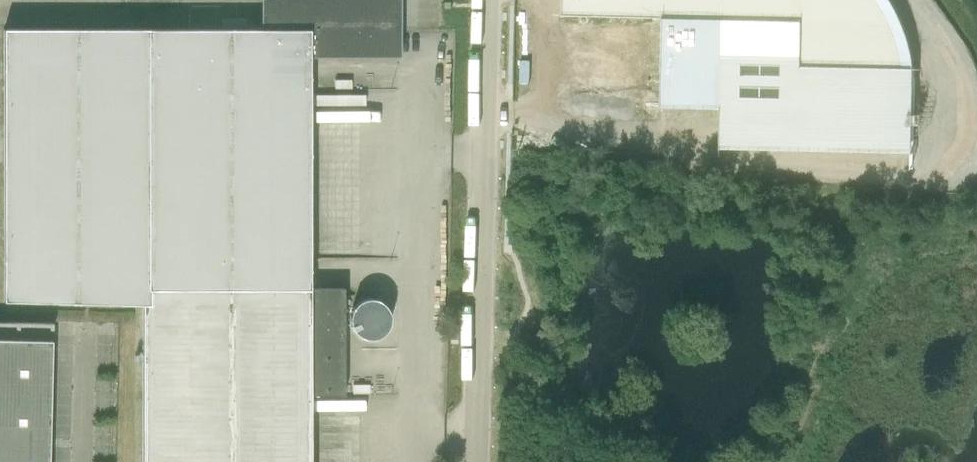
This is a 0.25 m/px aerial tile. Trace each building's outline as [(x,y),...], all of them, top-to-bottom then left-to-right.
[(310,49),(315,49),(315,54),(396,54),(396,30),(396,1),(386,1),(386,0),(376,0),(376,1),(367,1),(264,1),(264,25),(269,25),(269,30),(3,30),(3,300),(150,303),(146,461),(310,461),(310,394),(344,394),(344,289),(310,289),(310,49)] [(562,16),(662,18),(662,23),(661,80),(660,103),(660,108),(720,109),(719,149),(912,153),(912,168),(913,168),(915,67),(903,67),(888,18),(876,0),(562,0),(562,16)] [(52,341),(0,339),(0,461),(49,461),(52,341)]
